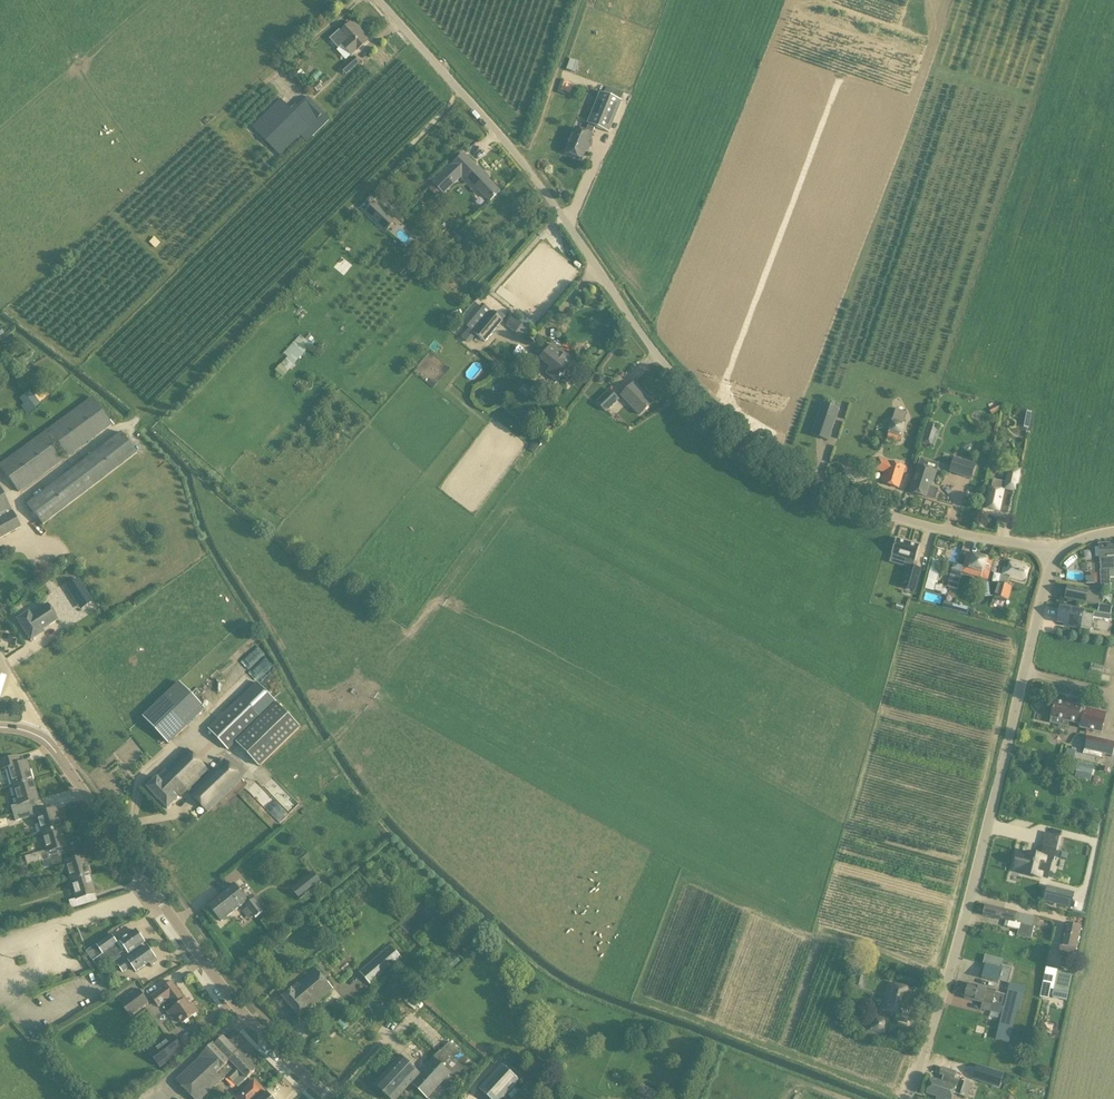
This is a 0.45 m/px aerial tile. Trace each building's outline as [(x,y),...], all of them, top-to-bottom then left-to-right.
[(339,50),(343,46),(352,56),(368,42),(360,33),(361,32),(354,23),(352,25),(350,24),(341,32),(339,31),(330,40),(339,50)] [(354,57),(340,69),(346,75),(360,63),(354,57)] [(572,58),(569,69),(577,71),(580,61),(572,58)] [(592,135),(596,127),(609,133),(622,101),(601,92),(588,124),(589,124),(586,132),(576,128),(566,153),(582,159),(592,135)] [(308,133),(302,139),(306,144),(330,120),(324,113),(324,112),(308,96),(297,107),(295,105),(291,110),(281,99),(251,127),(280,157),(303,134),(304,134),(306,131),(308,133)] [(454,163),(453,163),(432,183),(433,185),(429,189),(438,198),(442,194),(443,195),(463,175),(465,177),(489,202),(500,192),(485,176),(486,175),(479,167),(478,169),(476,167),(464,154),(454,163)] [(389,217),(373,203),(364,212),(380,227),(389,217)] [(469,344),(476,335),(485,343),(503,321),(491,312),(474,333),(469,329),(461,338),(469,344)] [(337,315),(332,326),(341,330),(346,319),(337,315)] [(506,326),(516,334),(523,324),(513,316),(506,326)] [(525,339),(531,332),(523,326),(517,333),(525,339)] [(300,335),(284,353),(288,357),(281,365),(288,371),(311,345),(310,344),(306,340),(300,335)] [(540,360),(551,369),(546,374),(557,383),(574,361),(553,344),(546,353),(540,349),(533,358),(538,362),(540,360)] [(634,383),(621,396),(640,415),(653,402),(634,383)] [(605,413),(606,413),(619,400),(609,389),(596,403),(603,411),(605,413)] [(21,398),(31,411),(40,404),(29,391),(21,398)] [(91,397),(0,463),(0,468),(18,493),(111,425),(91,397)] [(828,441),(839,409),(822,403),(811,435),(828,441)] [(903,424),(907,412),(896,409),(893,421),(903,424)] [(1031,413),(1022,411),(1019,427),(1028,428),(1031,413)] [(887,434),(888,434),(887,439),(897,442),(898,437),(901,438),(905,424),(890,420),(887,434)] [(930,423),(923,443),(933,447),(940,427),(930,423)] [(120,432),(24,505),(41,528),(137,454),(120,432)] [(875,470),(884,473),(881,483),(898,489),(905,467),(879,459),(875,470)] [(930,487),(932,481),(933,481),(936,472),(926,468),(928,462),(921,459),(910,492),(926,497),(935,500),(938,490),(930,487)] [(954,459),(950,472),(971,479),(976,465),(954,459)] [(989,489),(986,508),(999,510),(1003,492),(1001,492),(1002,489),(1015,492),(1019,472),(1009,470),(1006,483),(993,481),(991,490),(989,489)] [(21,527),(0,490),(0,539),(21,527)] [(923,546),(899,538),(896,548),(895,551),(919,559),(923,546)] [(1098,544),(1099,560),(1100,560),(1100,570),(1101,587),(1110,589),(1109,576),(1110,573),(1109,570),(1113,570),(1113,544),(1098,544)] [(987,579),(992,561),(967,553),(962,571),(987,579)] [(999,583),(997,583),(993,596),(1008,601),(1012,587),(1007,586),(1010,578),(1025,582),(1029,566),(1011,562),(1009,569),(1003,568),(1001,575),(999,583)] [(921,572),(913,570),(908,588),(916,590),(921,572)] [(92,602),(89,598),(78,580),(67,587),(82,609),(84,608),(92,602)] [(1068,587),(1066,599),(1066,600),(1087,604),(1087,603),(1096,605),(1098,593),(1102,594),(1102,591),(1088,588),(1087,591),(1068,587)] [(44,632),(43,630),(57,621),(46,604),(29,615),(28,612),(16,620),(29,641),(30,642),(30,641),(44,632)] [(1098,612),(1110,615),(1112,607),(1100,604),(1098,612)] [(966,614),(968,609),(955,605),(953,610),(966,614)] [(1063,626),(1080,629),(1080,628),(1091,630),(1093,618),(1109,620),(1110,615),(1094,613),(1093,615),(1082,613),(1083,611),(1060,607),(1057,623),(1064,624),(1063,626)] [(260,646),(234,667),(241,675),(266,654),(260,646)] [(254,671),(260,677),(274,665),(268,659),(254,671)] [(206,709),(180,681),(143,716),(170,744),(206,709)] [(240,697),(207,729),(228,751),(236,743),(260,767),(300,728),(257,682),(240,697)] [(1051,716),(1078,722),(1077,724),(1080,725),(1079,728),(1101,733),(1106,712),(1066,703),(1065,705),(1054,703),(1051,716)] [(1097,757),(1098,753),(1103,754),(1112,756),(1113,749),(1113,743),(1086,737),(1083,749),(1084,749),(1083,754),(1097,757)] [(190,787),(207,770),(187,749),(153,781),(149,777),(143,783),(147,787),(146,788),(167,810),(186,791),(189,793),(208,813),(244,778),(224,759),(192,789),(190,787)] [(18,756),(0,761),(0,770),(6,768),(12,787),(32,782),(26,761),(25,762),(20,763),(18,756)] [(1091,776),(1093,767),(1076,763),(1075,772),(1091,776)] [(12,814),(35,807),(33,801),(37,799),(32,782),(12,787),(17,805),(10,806),(12,814)] [(12,814),(14,822),(35,816),(40,834),(60,828),(55,808),(37,814),(35,807),(12,814)] [(27,866),(41,862),(64,855),(61,848),(66,847),(60,828),(40,834),(45,851),(24,857),(27,866)] [(1017,862),(1033,866),(1040,845),(1058,851),(1062,836),(1041,831),(1038,841),(1023,838),(1020,845),(1013,841),(1007,855),(1017,858),(1017,862)] [(64,863),(69,881),(89,874),(84,856),(66,861),(64,855),(41,862),(43,869),(64,863)] [(313,872),(291,889),(299,900),(322,883),(313,872)] [(70,909),(88,904),(86,897),(95,894),(89,874),(69,881),(74,899),(68,901),(70,909)] [(207,905),(221,922),(247,901),(233,884),(207,905)] [(1046,890),(1043,904),(1071,911),(1074,897),(1046,890)] [(264,911),(254,899),(245,905),(254,918),(264,911)] [(985,905),(982,915),(1020,924),(1017,936),(1031,939),(1034,927),(1031,927),(1031,925),(1038,927),(1040,918),(1033,917),(985,905)] [(1058,955),(1074,958),(1081,928),(1065,924),(1058,955)] [(100,972),(120,957),(119,955),(125,950),(128,954),(144,943),(135,930),(117,942),(111,934),(86,952),(93,960),(100,972)] [(152,966),(158,962),(147,946),(127,960),(126,958),(117,965),(122,973),(132,967),(136,972),(149,963),(152,966)] [(371,985),(379,979),(396,965),(403,959),(391,946),(360,972),(371,985)] [(1003,968),(985,964),(981,979),(998,983),(999,981),(1008,984),(1013,968),(1003,966),(1003,968)] [(1055,968),(1046,966),(1042,984),(1051,986),(1055,968)] [(281,996),(299,1018),(333,989),(315,968),(281,996)] [(1073,973),(1057,970),(1053,990),(1067,993),(1069,993),(1073,973)] [(116,983),(120,989),(129,983),(125,977),(116,983)] [(172,981),(152,996),(158,1005),(170,997),(176,1006),(168,1012),(173,1019),(177,1016),(182,1023),(199,1012),(193,1004),(190,1006),(172,981)] [(888,983),(881,1010),(907,1017),(914,990),(888,983)] [(997,1032),(1011,1035),(1017,1009),(1020,1010),(1024,993),(1026,987),(1010,983),(1008,989),(997,1032)] [(982,1003),(980,1009),(990,1011),(995,991),(968,984),(968,985),(963,984),(961,995),(965,996),(965,998),(982,1003)] [(1048,1000),(1051,986),(1042,984),(1039,998),(1048,1000)] [(129,1017),(149,1002),(139,989),(119,1003),(129,1017)] [(879,1010),(870,1007),(862,1034),(882,1041),(883,1035),(885,1036),(889,1020),(877,1016),(879,1010)] [(450,1042),(441,1051),(439,1052),(426,1041),(418,1032),(420,1029),(413,1024),(400,1038),(406,1046),(416,1054),(427,1064),(418,1073),(401,1056),(375,1085),(390,1098),(397,1098),(411,1084),(427,1098),(446,1098),(476,1066),(450,1042)] [(983,1034),(985,1028),(976,1025),(975,1032),(983,1034)] [(87,1026),(72,1037),(77,1044),(92,1033),(87,1026)] [(173,1034),(148,1052),(160,1068),(184,1050),(173,1034)] [(235,1067),(237,1065),(239,1067),(246,1060),(238,1052),(223,1037),(214,1045),(213,1044),(199,1056),(200,1057),(176,1080),(193,1098),(202,1098),(223,1080),(227,1077),(236,1067),(235,1067)] [(237,1087),(256,1070),(246,1060),(239,1067),(237,1065),(235,1067),(236,1067),(227,1077),(237,1087)] [(479,1089),(490,1098),(501,1098),(518,1080),(502,1065),(479,1089)] [(953,1093),(967,1097),(971,1085),(953,1079),(955,1072),(941,1067),(939,1074),(942,1076),(940,1082),(931,1079),(926,1093),(937,1097),(936,1098),(951,1098),(953,1093)] [(994,1079),(997,1071),(984,1067),(982,1075),(994,1079)] [(254,1080),(235,1097),(237,1098),(257,1098),(265,1092),(254,1080)]
